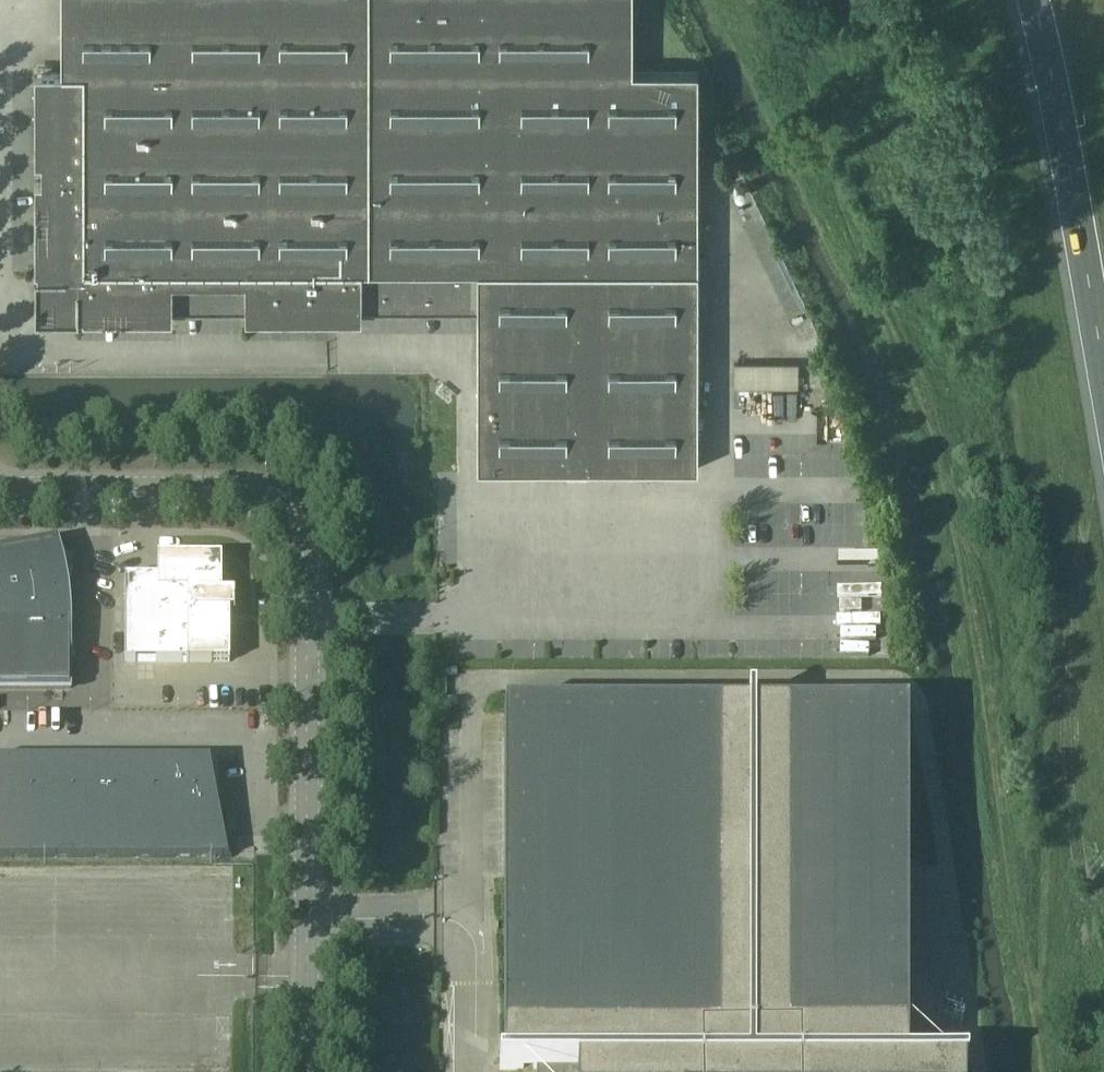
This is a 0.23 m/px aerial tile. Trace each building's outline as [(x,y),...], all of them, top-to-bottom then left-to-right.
[(326,319),(326,312),(477,312),(477,469),(697,469),(698,72),(632,72),(632,0),(61,0),(61,73),(35,73),(35,162),(42,162),(42,182),(35,182),(35,271),(38,271),(38,276),(35,276),(35,319),(83,319),(83,316),(88,316),(88,319),(172,319),(172,312),(243,312),(248,312),(248,319),(326,319)] [(735,363),(735,388),(798,388),(798,363),(735,363)] [(70,688),(70,665),(76,664),(73,644),(70,644),(70,584),(73,562),(72,562),(73,557),(65,555),(64,559),(63,559),(58,539),(0,550),(0,688),(70,688)] [(125,661),(230,662),(230,612),(234,612),(234,594),(222,594),(222,557),(158,556),(158,577),(126,577),(125,661)] [(500,1069),(518,1069),(518,1071),(965,1071),(965,1069),(967,1069),(967,1063),(950,1063),(908,1063),(908,863),(908,712),(881,712),(755,712),(755,699),(749,699),(749,712),(505,712),(504,712),(504,877),(505,1063),(500,1063),(500,1069)] [(68,761),(53,761),(53,758),(28,758),(28,761),(13,761),(13,758),(0,758),(0,857),(233,856),(228,829),(224,829),(221,814),(226,814),(225,808),(221,808),(217,758),(190,758),(190,760),(175,760),(175,758),(149,758),(149,761),(134,761),(134,758),(109,758),(109,761),(94,761),(94,758),(68,758),(68,761)]
